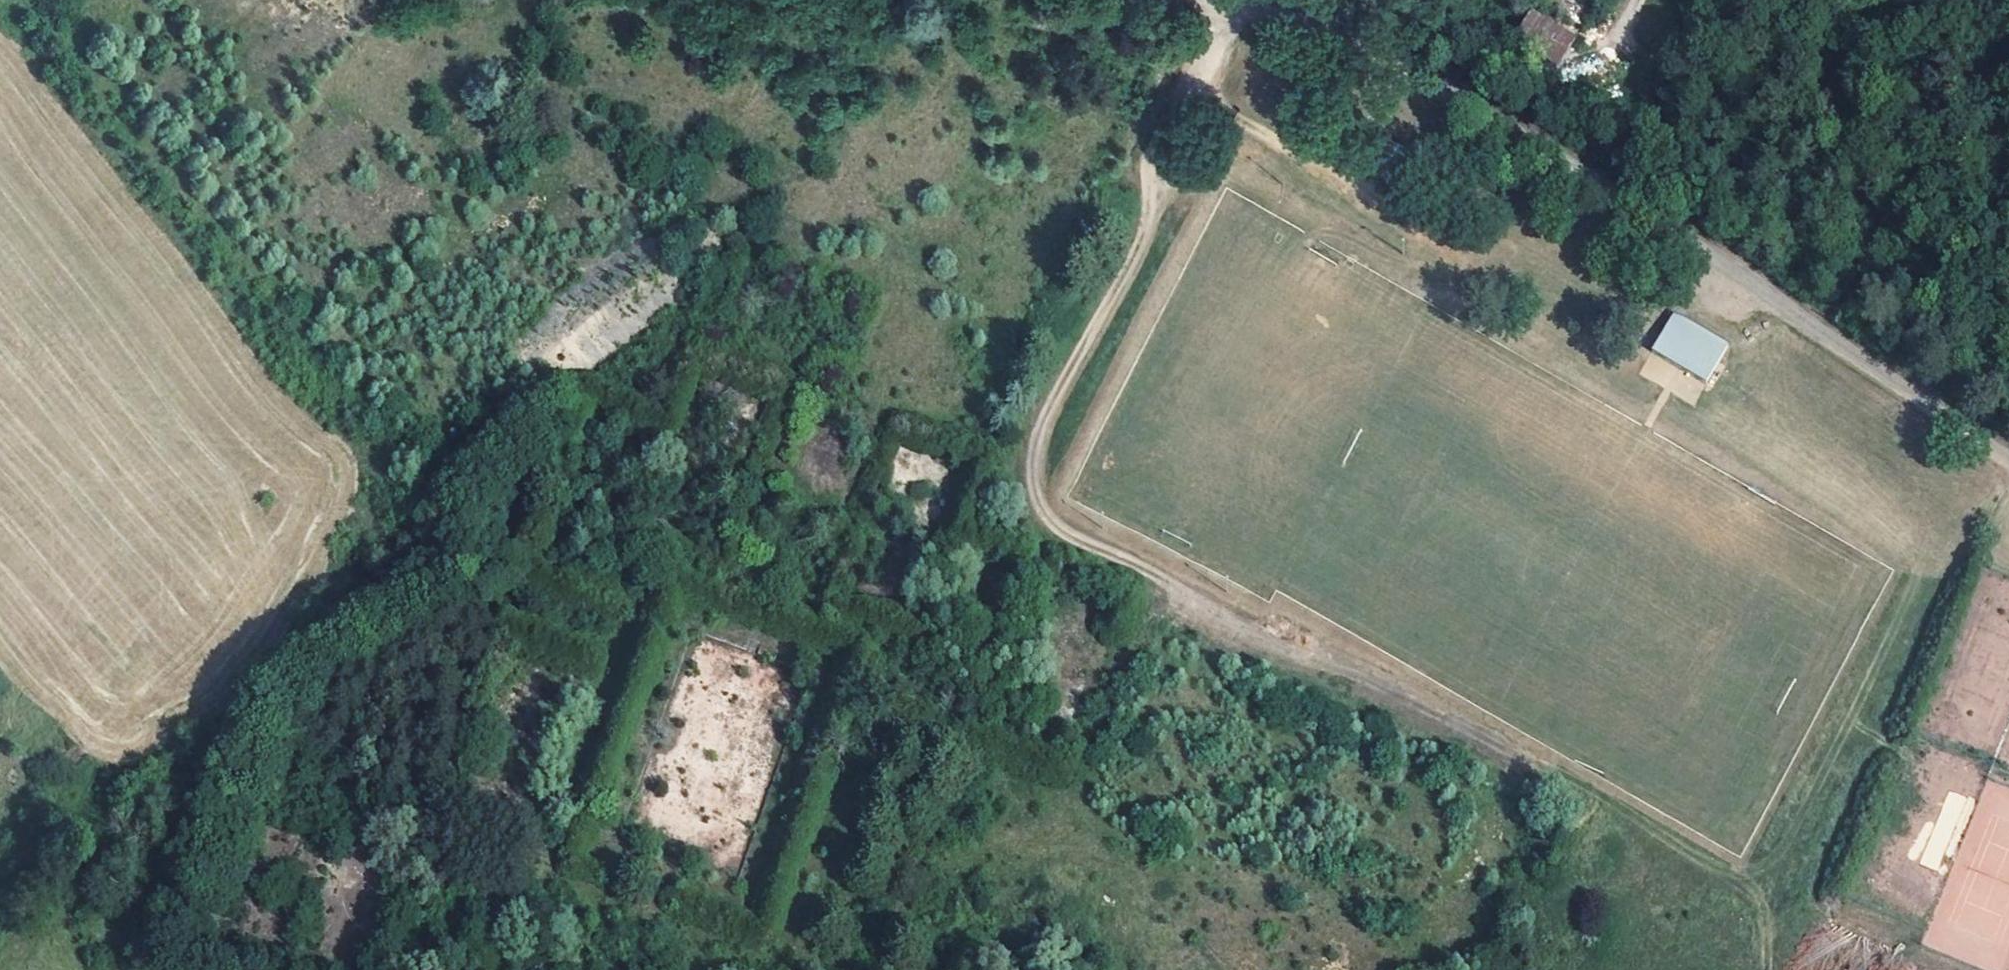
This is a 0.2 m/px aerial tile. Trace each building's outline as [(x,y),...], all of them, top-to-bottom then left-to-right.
[(1530,15),(1509,49),(1554,76),(1575,42),(1530,15)] [(1729,343),(1674,310),(1652,349),(1705,382),(1729,343)]
